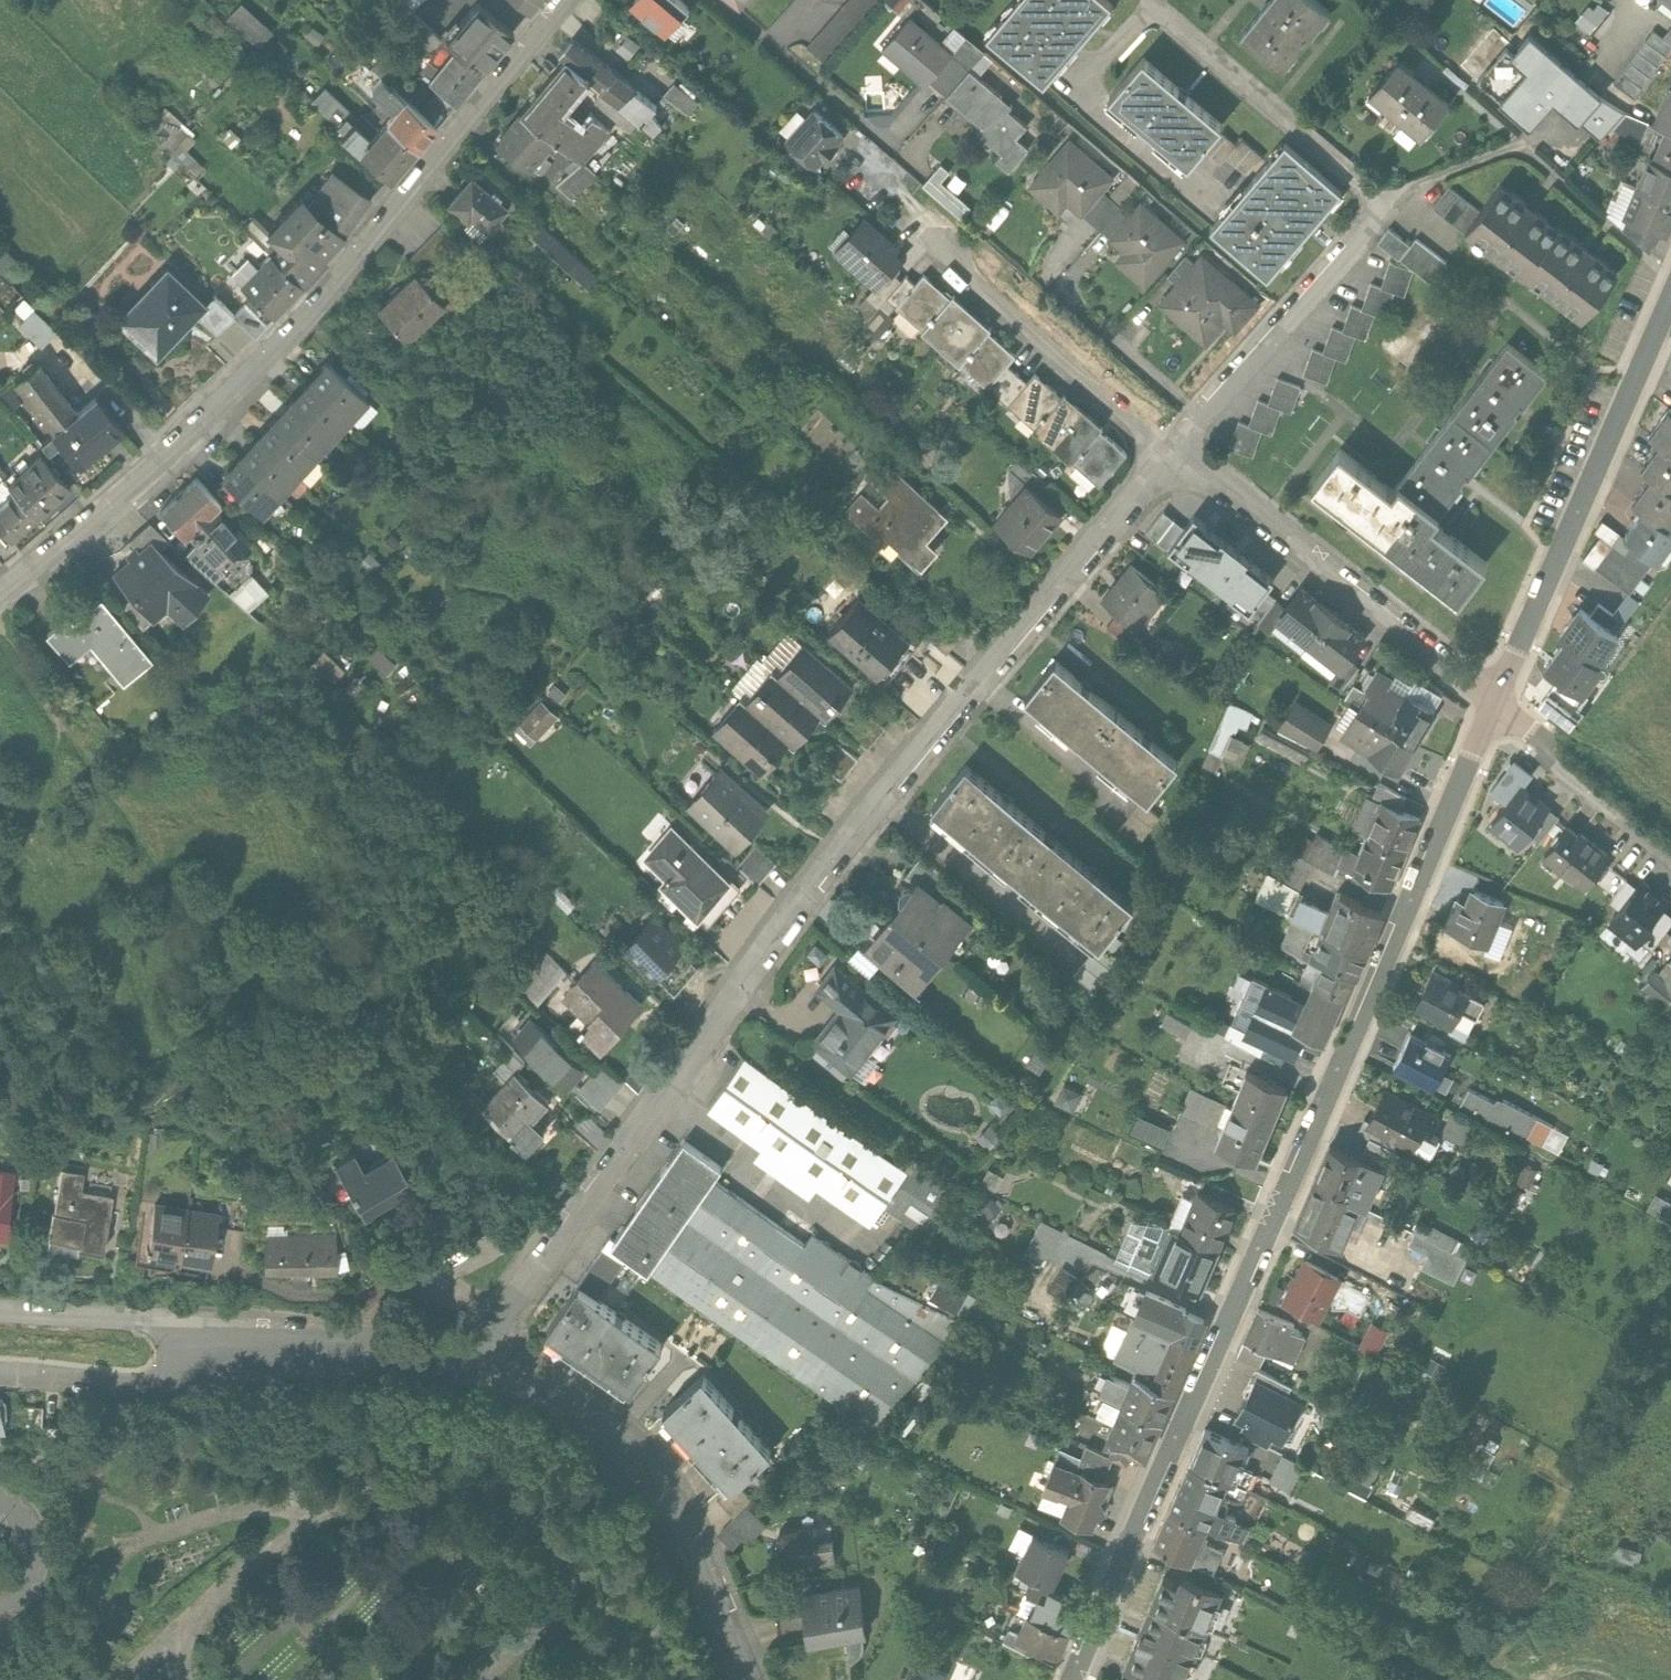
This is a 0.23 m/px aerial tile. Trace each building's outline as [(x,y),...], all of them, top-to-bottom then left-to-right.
[(277,29),(246,0),(244,0),(228,17),(260,47),(277,29)] [(530,11),(539,0),(516,0),(530,11)] [(683,0),(636,0),(635,2),(666,29),(680,14),(683,16),(691,6),(683,0)] [(806,47),(826,65),(883,0),(847,0),(806,47)] [(987,36),(1043,84),(1111,4),(1106,0),(1018,0),(987,36)] [(1315,0),(1270,0),(1242,34),(1283,67),(1329,11),(1315,0)] [(1670,13),(1670,0),(1655,0),(1670,13)] [(513,32),(477,1),(443,41),(447,44),(481,74),(482,73),(478,70),(513,32)] [(1595,35),(1612,13),(1598,3),(1581,25),(1595,35)] [(969,68),(910,16),(884,45),(926,82),(936,71),(953,86),(969,68)] [(431,53),(440,52),(447,44),(443,41),(422,21),(410,34),(431,53)] [(1670,49),(1670,41),(1664,36),(1653,28),(1614,80),(1636,96),(1670,49)] [(1514,52),(1506,45),(1478,78),(1530,123),(1553,97),(1578,118),(1599,94),(1530,33),(1514,52)] [(636,91),(574,40),(562,54),(568,59),(589,76),(605,89),(604,91),(622,107),(634,94),(636,91)] [(481,74),(447,44),(440,52),(449,60),(428,84),(421,78),(409,93),(407,86),(396,76),(395,77),(388,85),(435,127),(455,103),(457,104),(481,74)] [(589,76),(568,59),(523,113),(555,138),(583,163),(610,130),(593,116),(584,128),(561,110),(589,76)] [(1144,59),(1110,98),(1187,164),(1201,148),(1218,129),(1221,124),(1144,59)] [(1398,60),(1370,94),(1371,95),(1374,92),(1388,104),(1385,106),(1395,114),(1423,80),(1398,60)] [(372,71),(381,79),(388,85),(395,77),(379,63),(372,71)] [(1012,104),(970,67),(969,68),(953,86),(946,94),(980,125),(976,130),(1002,153),(1028,124),(1009,108),(1012,104)] [(299,90),(329,119),(341,107),(311,78),(299,90)] [(418,148),(435,127),(388,85),(381,79),(371,90),(378,96),(383,101),(376,110),(418,148)] [(1423,80),(1395,114),(1407,124),(1409,121),(1423,133),(1420,135),(1421,136),(1449,102),(1423,80)] [(698,102),(673,81),(663,94),(688,114),(698,102)] [(1670,83),(1654,121),(1667,127),(1670,119),(1670,83)] [(622,107),(604,91),(596,99),(622,122),(630,114),(622,107)] [(651,109),(634,94),(622,107),(630,114),(641,123),(654,135),(675,111),(660,99),(651,109)] [(1599,94),(1578,118),(1600,138),(1625,110),(1599,94)] [(146,126),(177,157),(199,136),(167,105),(146,126)] [(843,133),(816,109),(788,141),(815,165),(823,155),(826,158),(837,145),(834,143),(843,133)] [(418,148),(376,110),(360,128),(354,123),(341,137),(390,182),(418,148)] [(555,138),(523,113),(497,144),(531,170),(555,138)] [(1667,127),(1654,156),(1654,157),(1670,164),(1670,119),(1667,127)] [(1218,129),(1201,148),(1220,165),(1226,158),(1246,175),(1261,157),(1242,140),(1237,146),(1218,129)] [(350,152),(334,137),(326,146),(342,160),(350,152)] [(1112,177),(1070,141),(1031,186),(1072,221),(1081,211),(1082,211),(1100,190),(1112,177)] [(1285,143),(1211,227),(1267,276),(1341,192),(1285,143)] [(1654,157),(1654,156),(1649,154),(1636,183),(1670,198),(1670,164),(1654,157)] [(598,177),(583,163),(558,185),(571,200),(598,177)] [(1124,180),(1135,189),(1144,179),(1133,169),(1124,180)] [(367,204),(331,179),(307,213),(344,239),(367,204)] [(506,209),(471,180),(450,205),(468,220),(471,216),(488,231),(506,209)] [(1670,226),(1670,198),(1636,183),(1623,214),(1628,216),(1652,226),(1668,233),(1670,226)] [(1482,210),(1468,227),(1484,240),(1483,242),(1509,262),(1511,260),(1520,268),(1554,225),(1549,221),(1550,219),(1514,191),(1513,192),(1502,184),(1482,210)] [(1468,227),(1482,210),(1451,185),(1434,206),(1466,231),(1468,227)] [(1121,208),(1100,190),(1082,211),(1103,229),(1121,208)] [(1183,241),(1141,205),(1132,215),(1113,237),(1137,258),(1128,268),(1146,283),(1183,241)] [(344,239),(307,213),(297,206),(269,236),(281,248),(313,278),(326,264),(321,259),(329,250),(331,252),(344,239)] [(1121,208),(1103,229),(1113,237),(1132,215),(1122,206),(1121,208)] [(1628,216),(1623,225),(1644,244),(1652,226),(1628,216)] [(897,246),(864,218),(852,233),(855,236),(840,253),(876,284),(877,284),(891,269),(900,258),(892,252),(897,246)] [(591,283),(602,272),(542,220),(532,232),(591,283)] [(1554,225),(1520,268),(1527,273),(1529,271),(1543,282),(1542,284),(1568,305),(1570,303),(1586,315),(1619,272),(1608,263),(1609,262),(1573,233),(1572,235),(1560,226),(1559,228),(1554,225)] [(1378,240),(1399,257),(1410,243),(1389,226),(1378,240)] [(1416,236),(1400,257),(1431,281),(1448,261),(1416,236)] [(313,278),(281,248),(242,288),(274,319),(313,278)] [(456,257),(428,286),(442,301),(438,306),(447,315),(456,305),(454,303),(478,278),(456,257)] [(1192,260),(1175,280),(1185,289),(1202,269),(1192,260)] [(1385,272),(1409,281),(1414,268),(1390,260),(1385,272)] [(1256,304),(1208,263),(1202,269),(1185,289),(1170,306),(1208,339),(1223,321),(1233,330),(1256,304)] [(203,305),(166,268),(150,284),(157,291),(124,325),(155,356),(196,316),(194,314),(203,305)] [(891,269),(877,284),(876,284),(859,303),(871,314),(879,305),(887,295),(902,278),(891,269)] [(428,286),(415,272),(378,307),(405,336),(438,306),(442,301),(428,286)] [(1385,272),(1381,285),(1394,290),(1405,294),(1409,281),(1385,272)] [(902,278),(887,295),(898,304),(917,283),(906,274),(902,278)] [(952,297),(924,274),(917,283),(898,304),(925,328),(924,329),(942,345),(972,310),(954,294),(952,297)] [(491,276),(482,287),(496,298),(505,287),(491,276)] [(1366,294),(1390,303),(1394,290),(1381,285),(1371,282),(1366,294)] [(1366,294),(1362,307),(1375,312),(1385,315),(1390,303),(1366,294)] [(213,295),(203,305),(194,314),(196,316),(217,336),(235,317),(213,295)] [(1375,312),(1362,307),(1351,303),(1347,316),(1371,324),(1375,312)] [(235,317),(256,337),(266,327),(246,306),(235,317)] [(36,309),(25,318),(44,341),(56,332),(36,309)] [(991,326),(972,310),(942,345),(960,361),(961,360),(988,383),(1007,362),(1015,353),(988,329),(991,326)] [(1366,337),(1371,324),(1347,316),(1342,329),(1356,334),(1366,337)] [(1351,346),(1356,334),(1342,329),(1332,325),(1327,338),(1351,346)] [(66,334),(48,349),(76,378),(94,363),(83,351),(66,334)] [(1347,359),(1351,346),(1327,338),(1323,351),(1336,356),(1347,359)] [(1546,372),(1507,342),(1451,414),(1490,444),(1546,372)] [(1313,347),(1308,360),(1332,368),(1336,356),(1323,351),(1313,347)] [(76,411),(36,359),(14,378),(20,386),(54,429),(76,411)] [(1332,368),(1308,360),(1304,373),(1327,381),(1332,368)] [(368,399),(327,362),(321,368),(323,369),(311,383),(350,418),(368,399)] [(1007,362),(988,383),(999,392),(1018,371),(1007,362)] [(1018,371),(999,392),(1009,401),(1028,380),(1018,371)] [(1063,395),(1036,371),(1028,380),(1009,401),(1037,425),(1035,427),(1054,442),(1084,408),(1066,392),(1063,395)] [(1239,420),(1230,446),(1253,454),(1262,429),(1272,433),(1281,407),(1292,411),(1301,385),(1277,377),(1268,402),(1258,399),(1249,424),(1239,420)] [(14,378),(0,391),(0,395),(10,407),(20,399),(13,392),(20,386),(14,378)] [(350,418),(311,383),(309,381),(304,387),(306,388),(294,401),(333,437),(350,418)] [(124,430),(96,395),(76,411),(54,429),(52,430),(53,432),(41,442),(48,450),(60,440),(79,465),(124,430)] [(333,437),(294,401),(292,400),(287,406),(288,407),(276,420),(316,456),(333,437)] [(1102,424),(1084,408),(1054,442),(1072,458),(1073,457),(1100,481),(1127,450),(1100,427),(1102,424)] [(1670,408),(1651,433),(1662,441),(1670,448),(1670,409),(1670,408)] [(1490,444),(1451,414),(1401,479),(1421,495),(1439,509),(1490,444)] [(316,456),(276,420),(275,419),(270,425),(271,426),(259,439),(298,475),(316,456)] [(298,475),(259,439),(257,438),(252,443),(254,445),(242,458),(281,494),(298,475)] [(1662,441),(1643,467),(1653,474),(1670,488),(1670,448),(1662,441)] [(1340,446),(1314,480),(1387,537),(1421,495),(1401,479),(1394,488),(1340,446)] [(69,484),(40,452),(18,472),(14,468),(3,478),(14,489),(36,514),(69,484)] [(1028,482),(1039,491),(1048,481),(1018,455),(1009,465),(1028,482)] [(281,494),(242,458),(240,457),(235,462),(236,464),(224,477),(226,479),(245,497),(263,513),(281,494)] [(938,507),(894,468),(881,483),(891,492),(879,506),(861,491),(848,506),(885,538),(890,533),(917,557),(930,542),(924,537),(932,528),(925,522),(938,507)] [(1653,474),(1634,500),(1645,508),(1667,525),(1668,524),(1665,522),(1670,513),(1670,488),(1653,474)] [(220,503),(197,476),(161,508),(183,533),(188,529),(205,514),(206,515),(213,509),(220,503)] [(245,497),(226,479),(217,489),(236,506),(245,497)] [(1039,491),(1028,482),(996,518),(1031,548),(1063,512),(1039,491)] [(14,489),(0,502),(0,524),(11,536),(36,514),(14,489)] [(1439,509),(1421,495),(1387,537),(1460,593),(1486,560),(1432,518),(1439,509)] [(1169,544),(1185,524),(1164,508),(1147,528),(1168,545),(1169,544)] [(1645,508),(1625,535),(1631,539),(1655,557),(1658,559),(1659,559),(1655,556),(1666,542),(1669,544),(1670,542),(1670,528),(1667,525),(1645,508)] [(232,531),(213,509),(206,515),(205,514),(188,529),(197,540),(193,544),(222,572),(224,570),(236,584),(251,571),(251,559),(244,551),(248,546),(234,530),(232,531)] [(1207,521),(1195,512),(1185,524),(1169,544),(1251,607),(1274,576),(1206,523),(1207,521)] [(1631,539),(1625,535),(1605,520),(1597,530),(1599,531),(1613,541),(1624,549),(1631,539)] [(128,538),(138,550),(150,540),(159,548),(169,540),(149,521),(128,538)] [(1583,553),(1597,563),(1613,541),(1599,531),(1583,553)] [(1624,549),(1613,541),(1597,563),(1631,589),(1633,586),(1644,595),(1652,586),(1640,577),(1655,557),(1631,539),(1624,549)] [(159,548),(150,540),(138,550),(113,570),(132,592),(145,608),(146,607),(153,615),(166,605),(182,620),(208,593),(159,548)] [(222,572),(193,544),(184,553),(213,580),(222,572)] [(1161,588),(1131,563),(1103,597),(1137,625),(1154,605),(1150,601),(1161,588)] [(1333,609),(1302,585),(1286,605),(1279,614),(1280,615),(1310,639),(1333,609)] [(1275,597),(1277,595),(1267,587),(1251,607),(1261,616),(1275,597)] [(142,625),(154,615),(153,615),(146,607),(145,608),(132,592),(122,600),(142,625)] [(149,655),(99,595),(72,618),(67,612),(47,629),(68,654),(87,638),(107,655),(125,676),(149,655)] [(918,647),(859,597),(831,630),(867,661),(878,670),(900,643),(912,654),(918,647)] [(1279,614),(1286,605),(1275,597),(1261,616),(1258,619),(1270,628),(1280,615),(1279,614)] [(1590,613),(1614,631),(1623,619),(1599,601),(1590,613)] [(1590,613),(1581,605),(1561,632),(1567,637),(1598,660),(1618,633),(1614,631),(1590,613)] [(1365,634),(1333,609),(1310,639),(1341,663),(1342,663),(1349,654),(1365,634)] [(1132,630),(1113,614),(1106,623),(1125,639),(1132,630)] [(1598,660),(1567,637),(1547,663),(1582,690),(1602,663),(1598,660)] [(881,690),(912,654),(900,643),(878,670),(867,661),(859,670),(881,690)] [(847,681),(807,647),(782,677),(817,706),(822,710),(847,681)] [(1360,663),(1349,654),(1342,663),(1341,663),(1330,675),(1343,685),(1360,663)] [(1116,710),(1055,659),(1027,693),(1088,744),(1116,710)] [(1388,675),(1377,667),(1362,687),(1368,691),(1358,706),(1387,727),(1411,737),(1430,706),(1406,692),(1405,694),(1384,680),(1388,675)] [(817,706),(782,677),(777,672),(750,704),(785,734),(790,738),(817,706)] [(548,697),(525,716),(532,724),(555,705),(548,697)] [(1243,705),(1230,698),(1219,725),(1233,731),(1243,705)] [(1328,720),(1294,699),(1278,724),(1315,744),(1328,720)] [(785,734),(750,704),(745,700),(718,732),(758,765),(785,734)] [(1349,720),(1358,706),(1350,700),(1341,715),(1349,720)] [(1578,717),(1557,701),(1548,713),(1569,730),(1578,717)] [(1387,727),(1358,706),(1349,720),(1344,730),(1395,762),(1411,737),(1387,727)] [(1177,761),(1116,710),(1088,744),(1149,795),(1177,761)] [(837,742),(819,763),(841,781),(858,760),(837,742)] [(1220,752),(1209,746),(1203,761),(1214,766),(1220,752)] [(1548,804),(1521,783),(1532,769),(1515,756),(1492,785),(1507,797),(1491,817),(1492,819),(1489,823),(1500,832),(1503,828),(1519,840),(1529,828),(1548,804)] [(1046,830),(966,765),(934,804),(1014,869),(1046,830)] [(766,808),(720,768),(691,802),(736,842),(766,808)] [(1382,795),(1395,801),(1400,789),(1378,777),(1371,792),(1381,796),(1382,795)] [(1371,792),(1368,791),(1353,822),(1359,825),(1407,846),(1421,813),(1395,801),(1382,795),(1381,796),(1371,792)] [(1161,816),(1142,800),(1118,829),(1138,844),(1161,816)] [(1548,804),(1529,828),(1539,836),(1558,812),(1548,804)] [(741,885),(672,823),(655,842),(663,850),(653,861),(665,873),(661,878),(708,921),(714,914),(737,889),(741,885)] [(1581,829),(1578,832),(1566,823),(1545,849),(1585,881),(1596,867),(1604,857),(1609,851),(1581,829)] [(1407,846),(1359,825),(1354,837),(1362,841),(1360,846),(1348,841),(1344,848),(1341,856),(1345,857),(1354,861),(1353,864),(1392,881),(1407,846)] [(1133,901),(1046,830),(1014,869),(1100,941),(1101,942),(1133,901)] [(1345,857),(1341,856),(1344,848),(1328,840),(1317,860),(1339,871),(1345,857)] [(755,843),(736,865),(757,883),(776,862),(755,843)] [(1278,874),(1300,887),(1314,859),(1291,848),(1278,874)] [(1604,857),(1596,867),(1602,871),(1610,861),(1604,857)] [(1294,912),(1303,894),(1305,890),(1300,887),(1278,874),(1269,870),(1256,896),(1288,911),(1289,910),(1294,912)] [(1611,897),(1621,905),(1638,884),(1628,876),(1611,897)] [(1665,895),(1643,878),(1638,884),(1621,905),(1610,919),(1636,940),(1639,935),(1654,917),(1650,914),(1660,902),(1665,895)] [(916,880),(915,881),(893,908),(942,948),(945,950),(970,920),(943,899),(942,900),(931,891),(929,889),(929,890),(916,880)] [(1505,897),(1473,884),(1466,900),(1457,896),(1447,921),(1488,938),(1505,897)] [(1322,928),(1364,946),(1380,907),(1340,887),(1338,892),(1335,890),(1327,909),(1303,894),(1294,912),(1322,928)] [(737,889),(714,914),(724,923),(746,898),(737,889)] [(1639,935),(1651,945),(1670,920),(1670,911),(1660,902),(1650,914),(1654,917),(1639,935)] [(942,948),(893,908),(887,916),(891,919),(887,924),(874,940),(885,949),(886,949),(890,944),(900,952),(896,957),(919,976),(942,948)] [(685,940),(654,912),(627,943),(657,970),(681,944),(685,940)] [(874,940),(887,924),(875,914),(849,946),(872,965),(885,949),(874,940)] [(1329,951),(1356,965),(1364,946),(1322,928),(1319,935),(1292,920),(1283,940),(1299,948),(1298,950),(1303,953),(1304,951),(1323,961),(1323,962),(1329,951)] [(1101,942),(1100,941),(1076,969),(1098,987),(1121,958),(1101,942)] [(555,943),(529,971),(547,987),(573,959),(555,943)] [(700,962),(681,944),(657,970),(676,988),(700,962)] [(1323,962),(1323,961),(1317,973),(1318,974),(1318,975),(1345,990),(1356,965),(1329,951),(1323,962)] [(642,994),(597,953),(567,986),(593,1010),(585,1019),(604,1036),(642,994)] [(843,1002),(860,982),(861,981),(838,961),(820,982),(843,1002)] [(1458,977),(1435,965),(1416,1001),(1452,1020),(1460,1004),(1477,1013),(1486,995),(1457,980),(1458,977)] [(1666,975),(1655,966),(1643,981),(1668,1000),(1670,995),(1670,968),(1666,975)] [(1307,1000),(1317,976),(1305,970),(1295,992),(1294,993),(1307,1000)] [(1345,990),(1318,975),(1317,976),(1307,1000),(1294,993),(1282,1013),(1324,1034),(1326,1035),(1345,990)] [(1321,1046),(1322,1044),(1320,1043),(1324,1034),(1282,1013),(1294,993),(1295,992),(1269,981),(1248,1025),(1248,1026),(1267,1036),(1293,1048),(1299,1036),(1321,1046)] [(895,1013),(860,982),(843,1002),(817,1033),(853,1063),(895,1013)] [(559,1031),(540,1013),(540,1014),(534,1008),(518,1024),(525,1029),(525,1030),(570,1072),(586,1056),(573,1044),(573,1039),(565,1031),(559,1031)] [(1261,1049),(1267,1036),(1248,1026),(1248,1025),(1232,1018),(1226,1030),(1261,1049)] [(1451,1049),(1411,1028),(1395,1060),(1435,1081),(1451,1049)] [(907,1167),(746,1051),(710,1102),(769,1145),(763,1153),(817,1191),(822,1183),(871,1218),(884,1200),(907,1167)] [(601,1101),(625,1075),(605,1056),(580,1082),(601,1101)] [(1241,1084),(1248,1066),(1231,1059),(1224,1077),(1241,1084)] [(551,1092),(518,1060),(485,1095),(530,1137),(548,1118),(535,1106),(549,1092),(550,1093),(551,1092)] [(634,1063),(626,1075),(639,1087),(647,1076),(634,1063)] [(1249,1065),(1248,1066),(1241,1084),(1233,1102),(1272,1119),(1287,1082),(1249,1065)] [(1078,1100),(1081,1086),(1066,1083),(1063,1097),(1078,1100)] [(1502,1101),(1470,1084),(1462,1099),(1526,1133),(1528,1130),(1544,1138),(1553,1121),(1505,1096),(1502,1101)] [(1431,1109),(1387,1085),(1369,1117),(1431,1151),(1441,1133),(1423,1124),(1431,1109)] [(1272,1119),(1233,1102),(1233,1104),(1227,1101),(1220,1118),(1225,1120),(1218,1139),(1257,1155),(1272,1119)] [(1438,1120),(1459,1129),(1467,1112),(1447,1102),(1438,1120)] [(1170,1134),(1175,1117),(1145,1108),(1140,1125),(1170,1134)] [(600,1137),(609,1128),(589,1109),(580,1118),(600,1137)] [(720,1158),(686,1134),(616,1233),(651,1258),(652,1257),(713,1169),(720,1158)] [(352,1140),(334,1150),(353,1185),(400,1160),(387,1137),(359,1152),(352,1140)] [(1360,1154),(1330,1142),(1316,1176),(1345,1191),(1351,1178),(1360,1154)] [(884,1200),(920,1226),(961,1183),(918,1152),(916,1155),(908,1149),(901,1158),(910,1164),(907,1167),(884,1200)] [(81,1156),(60,1152),(53,1193),(51,1193),(46,1218),(76,1223),(76,1228),(100,1232),(110,1177),(78,1171),(81,1156)] [(2,1216),(2,1217),(4,1218),(9,1174),(7,1174),(10,1154),(0,1153),(0,1215),(2,1216)] [(823,1248),(713,1169),(652,1257),(842,1392),(839,1396),(869,1424),(967,1320),(876,1272),(830,1238),(823,1248)] [(1345,1191),(1316,1176),(1297,1220),(1341,1241),(1357,1203),(1359,1199),(1356,1197),(1345,1191)] [(1345,1191),(1356,1197),(1363,1183),(1351,1178),(1345,1191)] [(184,1191),(152,1186),(146,1227),(144,1227),(143,1231),(145,1232),(144,1235),(177,1240),(184,1191)] [(1236,1202),(1200,1187),(1182,1227),(1218,1244),(1236,1202)] [(1657,1190),(1650,1204),(1670,1215),(1670,1197),(1657,1190)] [(214,1196),(184,1191),(177,1240),(208,1245),(214,1209),(216,1196),(214,1196)] [(1359,1199),(1357,1203),(1381,1216),(1383,1211),(1359,1199)] [(1048,1254),(1063,1227),(1043,1216),(1029,1243),(1048,1254)] [(293,1222),(264,1222),(264,1245),(272,1253),(277,1253),(291,1254),(290,1262),(298,1262),(299,1255),(318,1256),(334,1256),(330,1241),(335,1240),(334,1235),(328,1235),(327,1224),(309,1224),(308,1221),(293,1222)] [(1218,1244),(1182,1227),(1176,1224),(1157,1266),(1200,1284),(1218,1244)] [(1467,1256),(1415,1228),(1409,1240),(1429,1250),(1422,1263),(1455,1279),(1467,1256)] [(1339,1274),(1306,1256),(1288,1291),(1306,1301),(1307,1307),(1313,1310),(1319,1308),(1321,1309),(1339,1274)] [(1078,1274),(1063,1264),(1049,1285),(1064,1295),(1078,1274)] [(1195,1296),(1200,1284),(1157,1266),(1153,1264),(1149,1272),(1195,1296)] [(938,1292),(966,1304),(976,1283),(948,1270),(938,1292)] [(665,1336),(582,1277),(551,1320),(635,1379),(665,1336)] [(1172,1299),(1147,1288),(1135,1316),(1195,1342),(1205,1318),(1186,1309),(1186,1307),(1171,1300),(1172,1299)] [(1295,1321),(1259,1305),(1245,1339),(1267,1349),(1295,1361),(1306,1335),(1292,1328),(1295,1321)] [(1195,1342),(1135,1316),(1117,1356),(1138,1365),(1136,1371),(1136,1372),(1174,1389),(1195,1342)] [(1267,1349),(1245,1339),(1238,1353),(1261,1363),(1267,1349)] [(1252,1378),(1286,1395),(1292,1384),(1258,1366),(1252,1378)] [(774,1445),(706,1368),(667,1403),(733,1478),(735,1479),(739,1475),(774,1445)] [(1174,1389),(1136,1372),(1124,1401),(1124,1402),(1161,1418),(1174,1389)] [(1252,1378),(1252,1377),(1244,1392),(1250,1395),(1239,1416),(1249,1421),(1271,1432),(1282,1438),(1291,1421),(1297,1424),(1306,1406),(1286,1395),(1252,1378)] [(1084,1405),(1097,1412),(1107,1392),(1094,1385),(1084,1405)] [(9,1407),(8,1387),(0,1387),(0,1408),(9,1407)] [(1161,1418),(1124,1402),(1107,1436),(1116,1440),(1114,1445),(1128,1452),(1130,1447),(1145,1453),(1161,1418)] [(1271,1432),(1249,1421),(1243,1432),(1265,1444),(1271,1432)] [(1249,1447),(1206,1427),(1191,1461),(1228,1478),(1246,1486),(1253,1470),(1242,1464),(1249,1447)] [(1076,1466),(1105,1478),(1114,1456),(1105,1453),(1087,1442),(1076,1466)] [(1306,1466),(1284,1454),(1271,1478),(1293,1490),(1306,1466)] [(1076,1466),(1056,1458),(1046,1481),(1064,1489),(1065,1488),(1072,1491),(1063,1511),(1093,1524),(1098,1513),(1106,1510),(1103,1501),(1100,1500),(1103,1492),(1104,1492),(1109,1480),(1105,1478),(1076,1466)] [(1228,1478),(1191,1461),(1171,1506),(1199,1519),(1228,1532),(1234,1519),(1235,1516),(1215,1508),(1228,1478)] [(748,1500),(755,1493),(739,1475),(735,1479),(733,1478),(719,1490),(737,1511),(748,1500)] [(768,1520),(748,1500),(737,1511),(721,1528),(736,1542),(749,1529),(754,1534),(768,1520)] [(1199,1519),(1171,1506),(1156,1541),(1191,1559),(1205,1527),(1199,1519)] [(1234,1519),(1228,1532),(1259,1548),(1265,1535),(1234,1519)] [(819,1522),(782,1526),(786,1561),(838,1555),(835,1535),(821,1537),(819,1522)] [(1069,1550),(1035,1532),(1018,1562),(1053,1581),(1069,1550)] [(1205,1551),(1199,1563),(1214,1571),(1221,1559),(1205,1551)] [(1193,1578),(1219,1589),(1225,1577),(1214,1571),(1199,1563),(1193,1578)] [(1052,1585),(1053,1581),(1032,1574),(1027,1590),(1040,1595),(1048,1597),(1052,1585)] [(1221,1590),(1219,1589),(1193,1578),(1185,1575),(1181,1584),(1165,1578),(1128,1666),(1161,1679),(1182,1679),(1221,1590)] [(863,1579),(806,1586),(812,1632),(869,1625),(863,1579)] [(1082,1600),(1052,1585),(1048,1597),(1040,1595),(1032,1612),(1069,1629),(1082,1600)] [(1069,1629),(1032,1612),(1030,1611),(1021,1630),(1036,1637),(1036,1638),(1060,1650),(1069,1629)] [(915,1653),(903,1679),(945,1679),(950,1669),(915,1653)]
